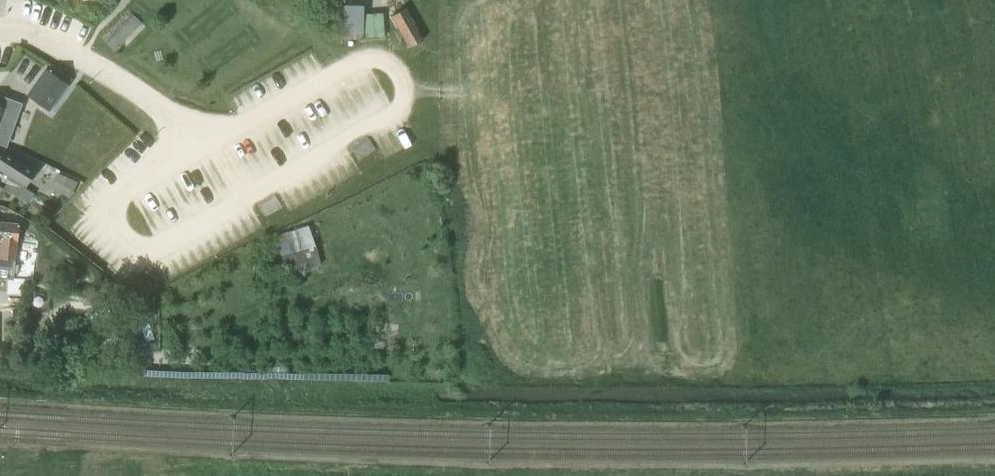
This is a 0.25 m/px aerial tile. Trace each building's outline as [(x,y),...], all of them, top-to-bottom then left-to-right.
[(338,7),(333,0),(322,0),(311,8),(320,21),(338,7)] [(378,4),(363,4),(343,4),(342,38),(362,38),(362,26),(378,26),(378,4)] [(390,16),(408,47),(424,39),(406,7),(390,16)] [(102,38),(118,54),(145,27),(128,11),(125,14),(122,11),(119,15),(121,18),(108,31),(105,29),(102,33),(104,35),(102,38)] [(30,95),(51,111),(69,87),(49,71),(30,95)] [(2,146),(6,137),(10,138),(24,104),(0,94),(0,145),(2,146)] [(25,187),(36,170),(4,149),(0,155),(0,170),(11,178),(25,187)] [(77,181),(57,172),(49,188),(70,198),(77,181)] [(15,196),(23,185),(11,177),(4,188),(15,196)] [(34,193),(23,185),(15,196),(27,203),(34,193)] [(282,211),(275,196),(271,198),(271,197),(267,199),(268,200),(259,205),(267,219),(282,211)] [(15,264),(19,224),(0,222),(0,278),(7,279),(27,281),(28,266),(15,264)] [(275,235),(286,276),(318,266),(305,226),(275,235)] [(138,316),(123,321),(130,346),(145,342),(138,316)]
